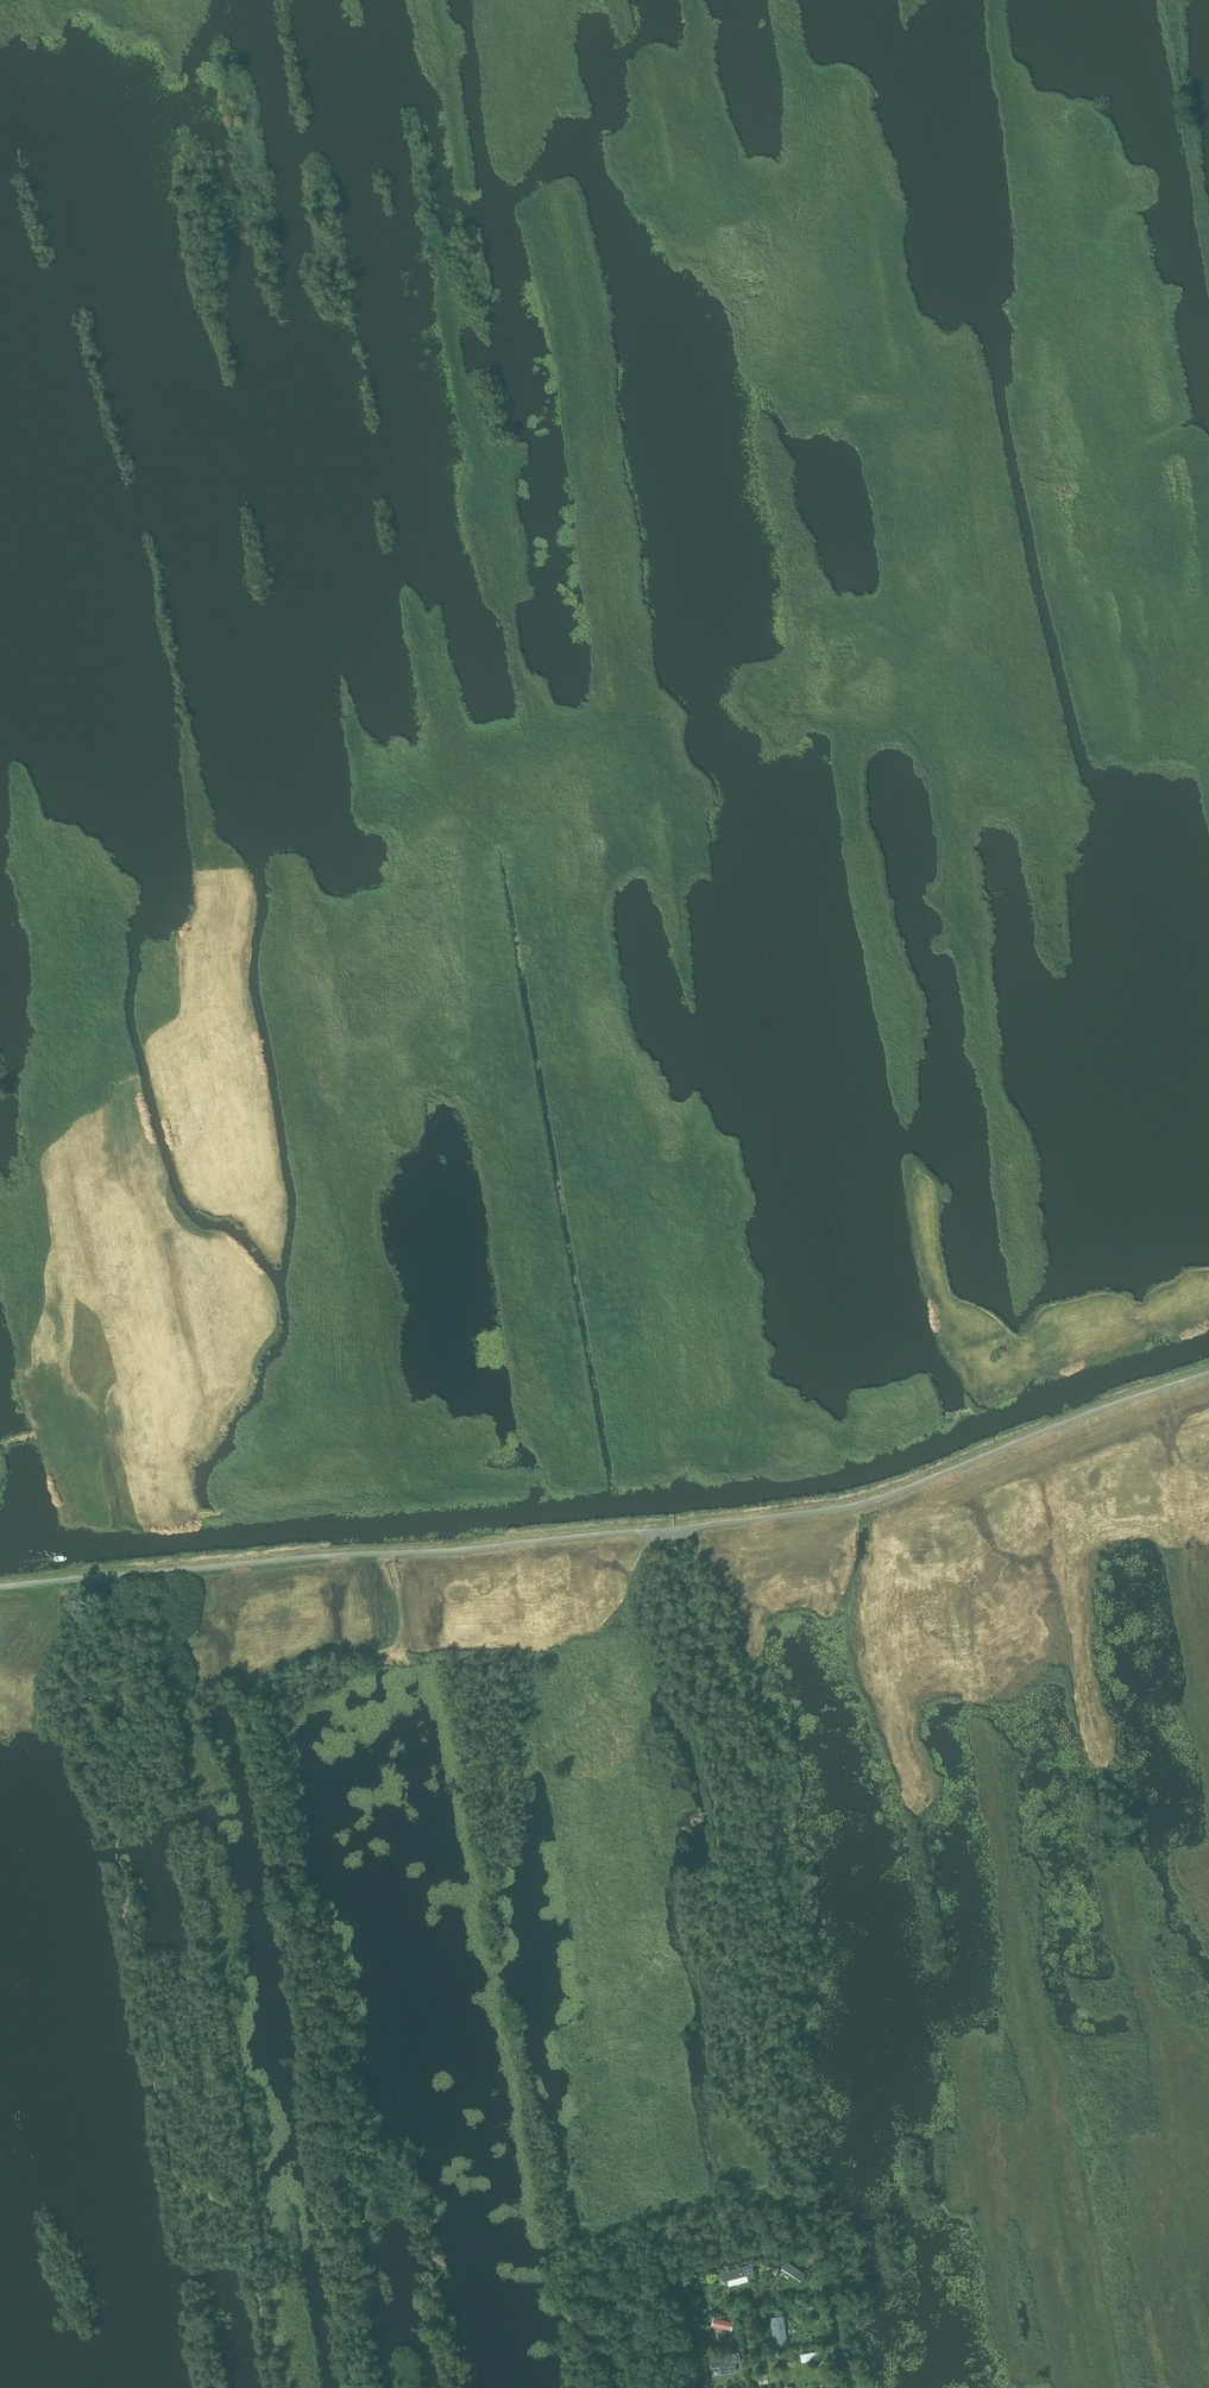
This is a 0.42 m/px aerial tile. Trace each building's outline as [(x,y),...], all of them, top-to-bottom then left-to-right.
[(787,2262),(782,2269),(801,2281),(805,2275),(787,2262)] [(748,2280),(755,2278),(753,2271),(752,2265),(720,2272),(723,2283),(727,2282),(729,2287),(748,2282),(748,2280)] [(805,2304),(807,2312),(814,2311),(813,2303),(805,2304)] [(784,2317),(772,2319),(776,2348),(789,2346),(784,2317)] [(714,2320),(712,2328),(721,2330),(723,2322),(714,2320)] [(723,2330),(731,2332),(733,2324),(723,2322),(721,2330),(723,2330)] [(799,2355),(801,2363),(821,2359),(820,2351),(799,2355)] [(738,2354),(725,2357),(729,2374),(736,2373),(735,2365),(740,2364),(738,2354)] [(729,2374),(725,2357),(709,2361),(711,2369),(719,2367),(721,2376),(729,2374)]
